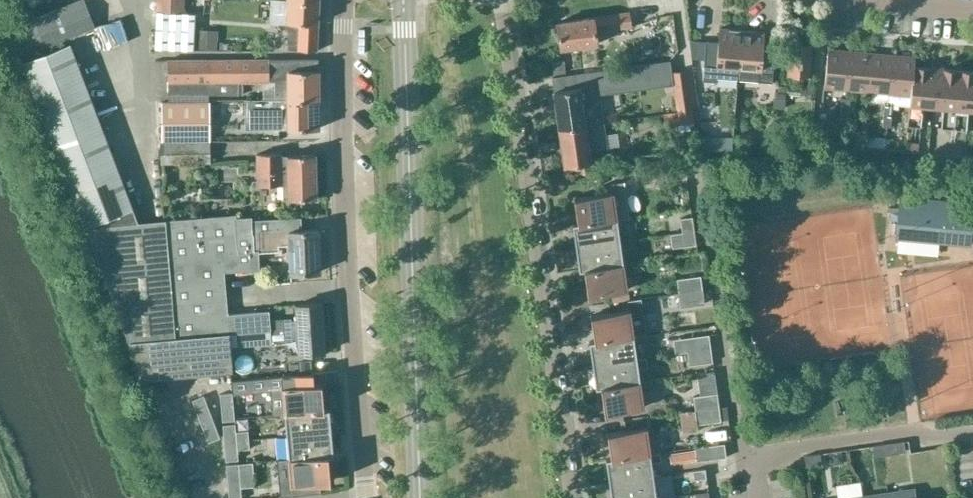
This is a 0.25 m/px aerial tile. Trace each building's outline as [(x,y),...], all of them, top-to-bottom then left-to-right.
[(16,57),(94,27),(83,0),(81,0),(5,30),(16,57)] [(184,0),(156,0),(154,49),(193,51),(193,50),(194,29),(195,13),(184,13),(184,0)] [(320,3),(287,1),(286,24),(291,24),(291,31),(288,31),(287,50),(318,51),(320,3)] [(595,31),(630,26),(628,13),(555,23),(559,48),(596,43),(595,31)] [(217,30),(194,29),(193,50),(216,51),(217,30)] [(705,42),(689,40),(691,58),(704,59),(703,67),(702,81),(716,82),(716,78),(736,80),(741,31),(719,29),(717,43),(705,42)] [(741,31),(736,80),(771,83),(774,47),(762,46),(763,33),(741,31)] [(278,248),(277,243),(275,220),(251,222),(251,220),(236,221),(235,217),(138,224),(70,43),(21,61),(84,227),(85,227),(143,379),(232,372),(230,347),(229,333),(271,329),(271,331),(285,330),(284,321),(284,318),(270,319),(269,311),(227,314),(224,272),(259,270),(258,250),(278,248)] [(788,75),(807,77),(810,44),(791,43),(788,75)] [(824,86),(843,88),(846,52),(827,50),(824,86)] [(843,88),(862,90),(866,54),(846,52),(843,88)] [(888,56),(866,54),(862,90),(884,92),(888,56)] [(884,92),(910,94),(914,67),(915,59),(888,56),(884,92)] [(275,82),(275,99),(275,101),(318,101),(317,60),(168,61),(169,95),(239,95),(239,83),(275,82)] [(677,111),(690,109),(685,71),(670,73),(668,60),(552,77),(559,128),(572,126),(572,128),(604,124),(600,95),(673,86),(677,111)] [(564,60),(552,61),(553,73),(565,72),(564,60)] [(914,67),(910,94),(908,125),(920,126),(923,96),(934,97),(936,69),(914,67)] [(959,71),(936,69),(934,97),(944,97),(941,128),(953,129),(959,71)] [(959,71),(953,129),(966,130),(969,100),(972,100),(972,72),(959,71)] [(786,92),(774,91),(773,107),(785,108),(786,92)] [(840,98),(839,110),(848,111),(849,98),(840,98)] [(275,101),(275,99),(259,99),(260,130),(318,129),(318,101),(275,101)] [(159,102),(160,143),(210,142),(209,101),(159,102)] [(884,102),(883,114),(891,115),(892,102),(884,102)] [(690,109),(677,111),(679,131),(693,129),(690,109)] [(839,110),(839,122),(847,123),(848,111),(839,110)] [(883,114),(882,126),(890,127),(891,115),(883,114)] [(712,133),(710,122),(701,123),(703,134),(712,133)] [(572,126),(559,128),(564,165),(577,163),(578,173),(592,171),(589,151),(607,148),(604,124),(572,128),(572,126)] [(872,135),(871,145),(884,147),(884,137),(872,135)] [(160,143),(160,164),(210,163),(210,142),(160,143)] [(316,200),(316,157),(281,157),(281,155),(257,156),(257,181),(253,181),(253,186),(283,186),(283,200),(316,200)] [(661,168),(662,182),(686,178),(684,164),(661,168)] [(613,193),(575,198),(578,223),(616,218),(628,216),(623,182),(612,184),(613,193)] [(899,206),(896,239),(953,245),(968,247),(971,214),(972,206),(900,198),(899,206)] [(682,233),(694,231),(692,217),(680,218),(682,233)] [(275,220),(277,243),(288,242),(290,273),(320,271),(317,230),(301,232),(300,218),(275,220)] [(616,218),(578,223),(572,224),(575,247),(620,241),(616,218)] [(682,233),(670,234),(672,248),(696,245),(694,231),(682,233)] [(620,241),(575,247),(579,271),(585,270),(623,265),(620,241)] [(623,265),(585,270),(588,295),(626,290),(623,265)] [(676,279),(678,293),(702,290),(700,276),(676,279)] [(702,290),(678,293),(680,307),(704,303),(702,290)] [(630,310),(591,315),(595,341),(633,335),(645,334),(640,298),(628,300),(630,310)] [(272,344),(272,342),(286,341),(286,339),(297,338),(298,354),(325,352),(324,327),(322,303),(295,305),(296,320),(284,321),(285,330),(271,331),(271,329),(229,333),(230,347),(272,344)] [(675,353),(687,352),(710,348),(709,334),(673,339),(675,353)] [(589,341),(592,365),(636,359),(633,335),(595,341),(589,341)] [(710,348),(687,352),(688,366),(712,362),(710,348)] [(646,357),(636,359),(592,365),(595,388),(601,387),(640,382),(638,369),(648,368),(646,357)] [(232,393),(232,395),(270,391),(272,413),(284,413),(323,409),(320,384),(315,384),(314,373),(231,381),(232,393)] [(640,382),(601,387),(605,412),(643,407),(641,394),(651,393),(649,381),(640,382)] [(232,393),(220,394),(221,404),(233,403),(232,393)] [(693,396),(695,411),(719,407),(717,393),(693,396)] [(196,409),(207,405),(203,396),(192,400),(195,409),(196,409)] [(221,413),(234,412),(233,403),(221,404),(221,413)] [(207,405),(196,409),(198,417),(210,412),(207,405)] [(719,407),(695,411),(697,424),(721,421),(719,407)] [(323,409),(284,413),(286,436),(331,432),(329,409),(323,409)] [(697,424),(695,411),(679,413),(682,433),(698,430),(697,424)] [(210,412),(198,417),(202,426),(214,422),(210,412)] [(234,420),(234,412),(221,413),(222,421),(234,420)] [(202,426),(205,435),(217,430),(214,422),(202,426)] [(223,432),(235,432),(235,424),(223,425),(223,432)] [(611,458),(658,452),(657,442),(648,444),(646,428),(608,433),(611,458)] [(217,430),(205,435),(208,442),(220,438),(217,430)] [(248,430),(235,432),(236,441),(248,440),(248,430)] [(236,441),(235,432),(223,432),(224,442),(236,441)] [(331,432),(286,436),(288,458),(288,460),(327,457),(333,456),(331,432)] [(248,440),(236,441),(237,450),(249,449),(248,440)] [(236,441),(224,442),(225,451),(237,450),(236,441)] [(888,444),(889,454),(902,453),(901,442),(888,444)] [(696,460),(696,461),(726,457),(724,443),(694,447),(694,451),(670,455),(671,463),(696,460)] [(889,454),(888,444),(875,445),(877,456),(889,454)] [(237,450),(225,451),(226,461),(238,460),(237,450)] [(611,458),(605,459),(609,483),(653,476),(651,464),(660,462),(658,452),(611,458)] [(818,465),(817,454),(804,456),(805,467),(818,465)] [(288,458),(275,460),(276,461),(280,497),(321,492),(319,483),(329,482),(327,457),(288,460),(288,458)] [(239,475),(240,480),(240,488),(254,486),(252,462),(238,463),(239,472),(239,475)] [(227,472),(239,472),(238,463),(226,464),(227,472)] [(693,470),(694,480),(706,478),(705,469),(693,470)] [(227,480),(228,481),(240,480),(239,475),(239,472),(227,472),(227,480)] [(609,483),(611,497),(656,497),(653,476),(609,483)] [(240,480),(228,481),(228,490),(240,489),(240,488),(240,480)] [(228,490),(229,497),(241,497),(240,489),(228,490)] [(888,497),(914,497),(913,490),(887,493),(888,497)]
